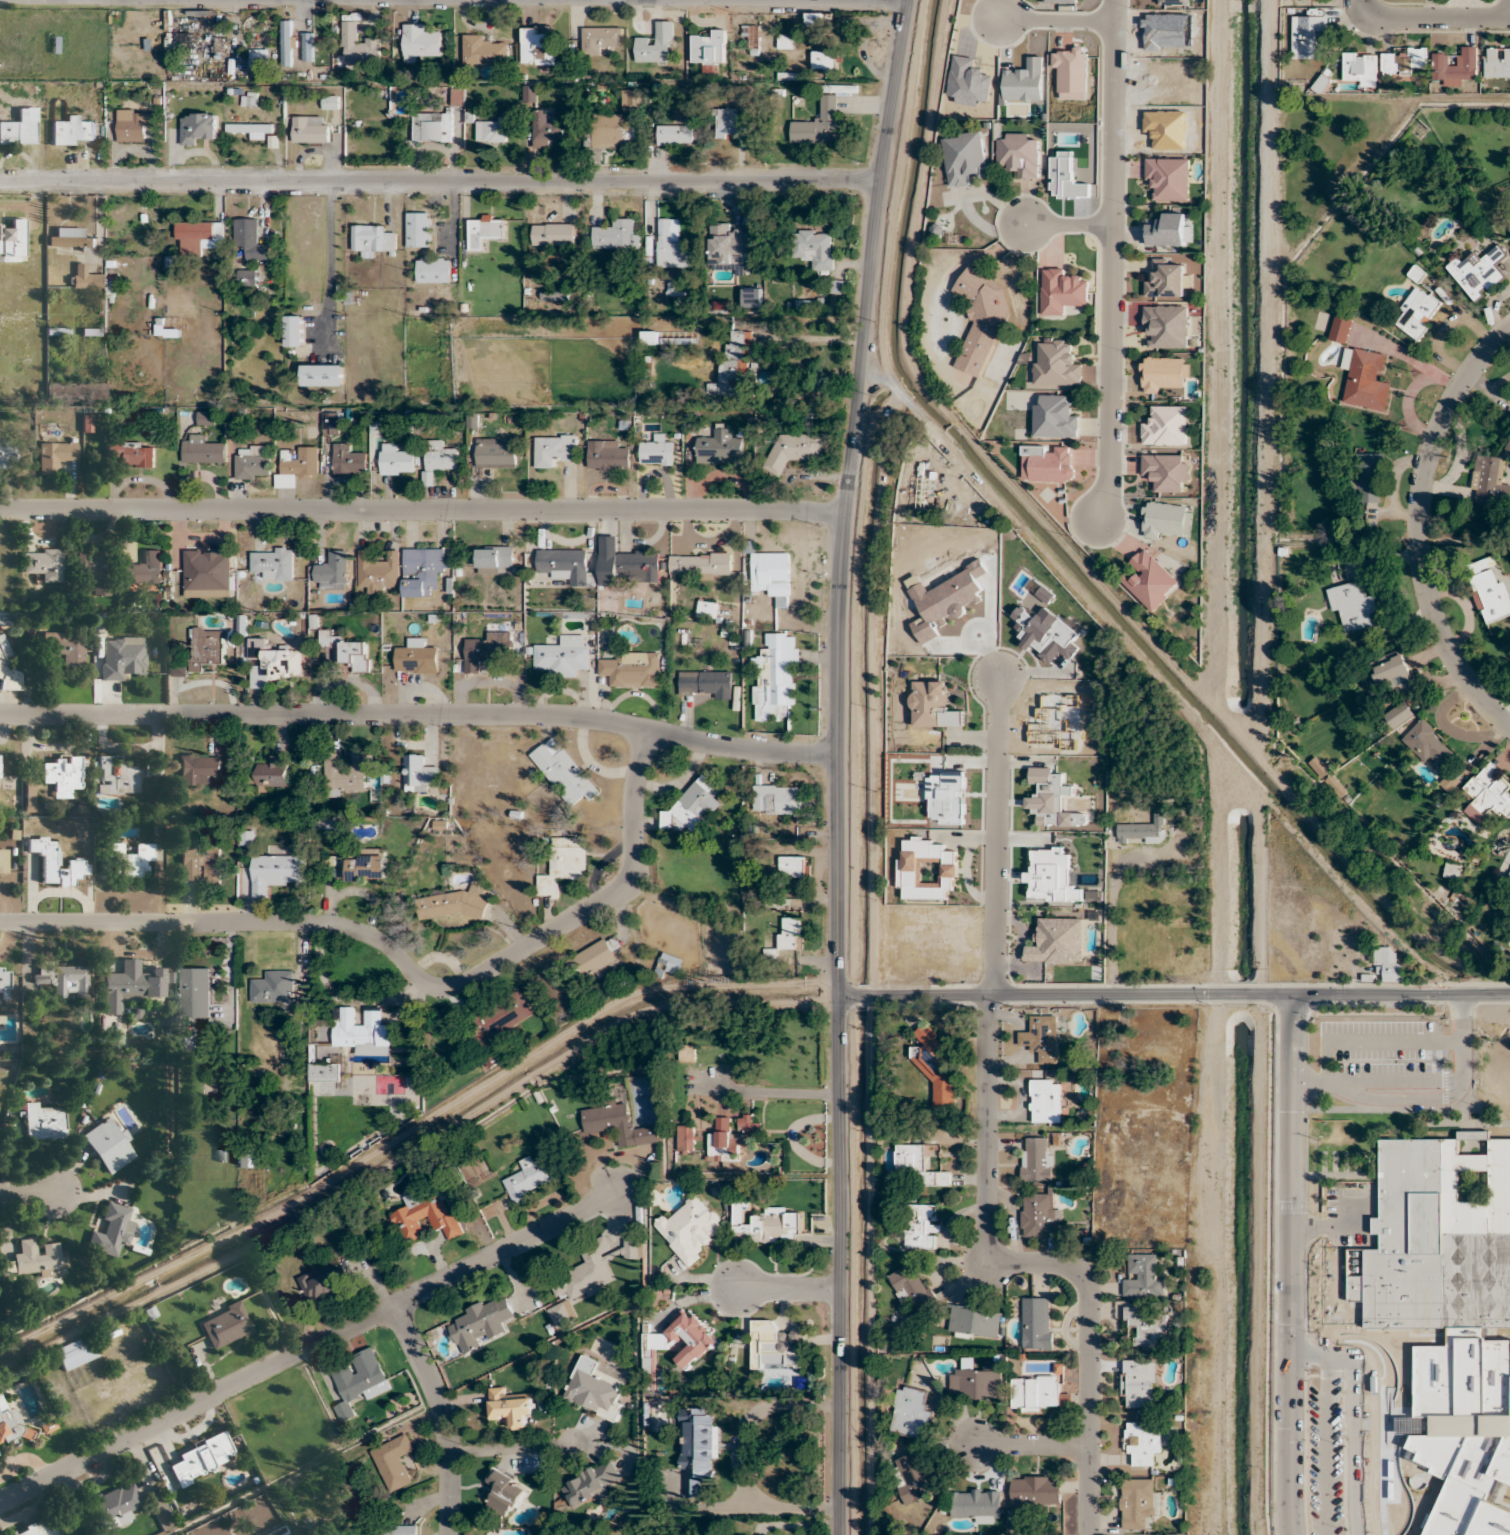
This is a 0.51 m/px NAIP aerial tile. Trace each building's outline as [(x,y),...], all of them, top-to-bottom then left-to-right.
[(807,26),(831,26),(831,13),(807,13),(807,26)] [(1292,59),(1328,59),(1328,16),(1292,16),(1292,59)] [(282,21),(282,63),(293,63),(293,21),(282,21)] [(636,62),(672,62),(672,21),(655,21),(655,39),(636,39),(636,62)] [(360,22),(344,22),(343,64),(381,64),(381,39),(359,39),(360,22)] [(403,24),(403,63),(421,63),(421,55),(441,55),(441,33),(428,33),(428,24),(403,24)] [(760,25),(743,25),(743,37),(749,37),(749,55),(760,55),(760,25)] [(622,28),(582,28),(582,55),(601,55),(601,46),(622,46),(622,28)] [(522,29),(522,64),(555,64),(555,29),(522,29)] [(713,37),(692,37),(692,64),(725,64),(725,30),(713,30),(713,37)] [(304,62),(313,62),(313,33),(304,33),(304,62)] [(487,35),(463,34),(463,66),(512,66),(512,43),(487,42),(487,35)] [(793,49),(793,35),(778,35),(777,49),(793,49)] [(1477,47),(1456,47),(1456,56),(1433,56),(1433,77),(1443,77),(1443,86),(1467,86),(1467,78),(1477,78),(1477,47)] [(1484,48),(1484,78),(1509,78),(1509,48),(1484,48)] [(250,69),(269,69),(269,49),(250,49),(250,69)] [(1087,101),(1088,50),(1052,49),(1052,70),(1058,70),(1058,100),(1087,101)] [(1382,49),(1382,76),(1416,76),(1416,68),(1427,68),(1427,49),(1382,49)] [(836,51),(812,51),(812,71),(836,71),(836,51)] [(1377,53),(1343,53),(1343,85),(1377,85),(1377,53)] [(537,102),(537,85),(523,85),(523,102),(537,102)] [(837,142),(837,88),(831,88),(831,94),(820,94),(820,121),(790,121),(790,143),(837,142)] [(622,110),(641,110),(641,89),(622,89),(622,110)] [(241,106),(256,107),(257,93),(242,92),(241,106)] [(338,95),(322,95),(323,110),(339,109),(338,95)] [(36,144),(36,107),(17,107),(17,121),(0,121),(0,144),(36,144)] [(738,108),(714,108),(714,139),(738,139),(738,108)] [(117,142),(146,142),(146,129),(156,129),(156,109),(117,109),(117,142)] [(554,147),(554,141),(562,141),(562,121),(544,121),(544,111),(533,111),(533,147),(554,147)] [(181,145),(200,145),(200,135),(218,135),(218,113),(181,113),(181,145)] [(413,142),(452,142),(452,113),(413,113),(413,142)] [(624,114),(592,114),(591,148),(626,148),(626,138),(636,138),(636,126),(624,125),(624,114)] [(52,145),(94,145),(93,124),(83,124),(83,115),(60,115),(60,123),(51,123),(52,145)] [(293,143),(329,143),(329,124),(323,124),(323,116),(293,116),(293,143)] [(477,143),(506,143),(506,121),(477,121),(477,143)] [(265,139),(265,132),(272,132),(272,124),(227,124),(227,132),(248,132),(248,139),(265,139)] [(692,125),(658,125),(658,145),(692,145),(692,125)] [(986,174),(982,131),(942,135),(947,188),(969,186),(968,176),(986,174)] [(1038,179),(1039,134),(997,133),(996,168),(1018,168),(1017,178),(1038,179)] [(1145,180),(1155,180),(1155,200),(1190,200),(1190,159),(1145,159),(1145,180)] [(406,247),(431,247),(430,212),(406,212),(406,247)] [(1145,213),(1145,245),(1191,245),(1191,224),(1183,224),(1183,213),(1145,213)] [(505,239),(505,220),(493,220),(493,217),(469,217),(469,249),(486,249),(486,239),(505,239)] [(258,218),(234,219),(235,248),(245,247),(245,261),(237,261),(237,286),(256,285),(256,269),(247,269),(247,261),(270,260),(270,242),(258,242),(258,218)] [(632,229),(633,219),(612,218),(612,229),(593,228),(593,250),(640,251),(640,229),(632,229)] [(658,267),(689,267),(689,240),(678,240),(678,218),(658,218),(658,267)] [(11,219),(11,228),(0,228),(0,261),(24,261),(24,219),(11,219)] [(225,247),(225,222),(176,222),(176,256),(203,256),(203,247),(225,247)] [(533,246),(574,246),(574,224),(533,224),(533,246)] [(711,224),(711,264),(744,264),(744,231),(732,231),(732,224),(711,224)] [(386,225),(353,225),(353,249),(362,249),(362,256),(396,256),(396,235),(386,235),(386,225)] [(95,239),(85,238),(85,229),(56,228),(56,237),(47,236),(46,249),(95,251),(95,239)] [(813,260),(813,272),(833,272),(833,231),(792,231),(792,260),(813,260)] [(1447,270),(1474,302),(1504,277),(1495,266),(1507,256),(1498,245),(1481,258),(1473,249),(1447,270)] [(450,283),(450,257),(417,257),(417,283),(450,283)] [(1184,297),(1184,287),(1191,287),(1191,274),(1183,274),(1183,259),(1153,259),(1153,278),(1144,278),(1144,297),(1184,297)] [(72,288),(104,288),(104,274),(85,274),(85,263),(72,263),(72,288)] [(1407,275),(1419,284),(1427,273),(1415,264),(1407,275)] [(954,367),(980,378),(1015,287),(965,268),(955,294),(978,303),(954,367)] [(1087,306),(1088,278),(1066,278),(1066,268),(1043,268),(1042,316),(1065,316),(1065,305),(1087,306)] [(1420,341),(1431,324),(1428,322),(1442,301),(1417,285),(1392,323),(1420,341)] [(1188,348),(1188,305),(1143,305),(1143,337),(1148,337),(1148,348),(1188,348)] [(1345,344),(1352,319),(1335,314),(1328,339),(1345,344)] [(304,315),(286,315),(286,346),(304,346),(304,315)] [(165,329),(165,319),(156,319),(156,337),(179,337),(179,329),(165,329)] [(707,395),(746,396),(749,331),(729,330),(727,360),(720,359),(718,383),(708,383),(707,395)] [(642,345),(658,345),(658,331),(642,331),(642,345)] [(1080,387),(1081,365),(1072,365),(1072,343),(1036,341),(1035,385),(1080,387)] [(1386,354),(1354,347),(1343,403),(1386,411),(1391,383),(1380,381),(1386,354)] [(1160,393),(1160,385),(1188,385),(1188,358),(1141,358),(1140,393),(1160,393)] [(343,365),(302,365),(302,386),(343,386),(343,365)] [(1033,437),(1078,438),(1078,416),(1069,416),(1070,395),(1041,395),(1041,404),(1033,404),(1033,437)] [(1188,445),(1188,406),(1150,406),(1150,425),(1141,425),(1141,445),(1188,445)] [(214,411),(198,411),(198,425),(214,425),(214,411)] [(323,434),(341,434),(341,413),(323,413),(323,434)] [(697,464),(743,463),(742,436),(733,436),(733,428),(714,428),(714,436),(697,436),(697,464)] [(640,465),(670,465),(670,434),(650,434),(650,443),(640,443),(640,465)] [(821,459),(821,435),(771,434),(770,472),(784,472),(784,459),(821,459)] [(205,435),(183,435),(183,463),(225,463),(225,444),(205,444),(205,435)] [(535,435),(535,468),(554,468),(554,457),(577,457),(577,435),(535,435)] [(12,467),(11,440),(0,440),(0,468),(12,467)] [(630,450),(620,450),(620,440),(588,440),(588,471),(630,471),(630,450)] [(433,470),(458,470),(457,450),(446,450),(446,441),(424,441),(425,485),(433,485),(433,470)] [(516,468),(516,441),(476,441),(476,468),(516,468)] [(76,443),(38,443),(38,474),(56,474),(56,464),(76,464),(76,443)] [(154,466),(154,443),(106,443),(106,456),(116,456),(116,466),(154,466)] [(367,475),(367,453),(354,453),(354,443),(334,443),(334,475),(367,475)] [(415,454),(400,454),(400,443),(380,443),(380,474),(415,474),(415,454)] [(269,479),(270,446),(236,446),(235,479),(269,479)] [(297,477),(319,476),(318,447),(294,447),(295,449),(277,449),(277,488),(297,488),(297,477)] [(1022,481),(1071,483),(1072,447),(1054,447),(1054,454),(1023,453),(1022,481)] [(1353,490),(1359,490),(1359,502),(1380,502),(1380,454),(1353,454),(1353,490)] [(1478,492),(1476,504),(1500,506),(1501,497),(1509,498),(1509,484),(1503,483),(1506,457),(1475,454),(1471,491),(1478,492)] [(1191,537),(1193,505),(1144,502),(1143,535),(1191,537)] [(660,552),(619,552),(619,536),(600,536),(600,582),(659,583),(660,552)] [(293,580),(293,548),(251,547),(250,569),(261,569),(261,580),(293,580)] [(477,574),(493,574),(493,568),(514,568),(514,547),(477,547),(477,574)] [(1127,564),(1132,569),(1120,582),(1153,612),(1181,582),(1143,547),(1127,564)] [(61,549),(22,549),(22,572),(41,572),(41,582),(61,582),(61,549)] [(403,596),(436,596),(436,576),(444,576),(444,549),(403,549),(403,596)] [(586,549),(537,549),(537,571),(548,571),(548,578),(569,578),(569,587),(593,587),(593,572),(586,572),(586,549)] [(76,552),(76,594),(106,594),(106,550),(88,550),(88,552),(76,552)] [(121,584),(161,584),(161,550),(141,550),(141,562),(121,562),(121,584)] [(184,550),(184,597),(233,597),(234,550),(184,550)] [(399,550),(388,550),(389,560),(368,561),(368,550),(358,551),(359,585),(368,585),(368,593),(390,592),(389,586),(399,586),(399,550)] [(348,589),(348,551),(325,551),(325,561),(315,561),(315,589),(348,589)] [(730,553),(669,553),(669,574),(730,574),(730,553)] [(790,553),(751,553),(751,574),(760,574),(760,587),(769,587),(769,598),(776,598),(776,607),(790,607),(790,553)] [(1498,564),(1495,565),(1493,557),(1472,563),(1476,575),(1468,578),(1483,625),(1509,616),(1509,604),(1498,564)] [(1327,589),(1332,613),(1341,611),(1346,633),(1374,627),(1371,616),(1379,614),(1375,595),(1365,598),(1361,581),(1327,589)] [(697,617),(718,618),(718,602),(698,601),(697,617)] [(224,664),(225,628),(190,627),(190,673),(216,673),(216,664),(224,664)] [(321,646),(332,646),(332,631),(321,631),(321,646)] [(465,673),(480,673),(480,658),(510,658),(510,632),(485,632),(485,641),(465,641),(465,673)] [(1,693),(20,686),(14,670),(5,673),(0,660),(10,657),(2,633),(0,634),(0,689),(1,693)] [(83,634),(43,634),(43,657),(62,657),(62,668),(83,668),(83,634)] [(588,668),(589,635),(558,635),(558,646),(534,645),(534,668),(545,668),(545,677),(579,677),(579,668),(588,668)] [(145,637),(100,637),(100,680),(123,680),(123,671),(145,671),(145,637)] [(269,638),(248,638),(248,659),(265,659),(265,680),(301,680),(301,648),(269,648),(269,638)] [(427,638),(406,638),(406,648),(395,648),(395,673),(437,673),(437,648),(427,648),(427,638)] [(368,641),(340,641),(340,664),(350,664),(350,673),(368,673),(368,641)] [(760,649),(761,693),(770,693),(770,705),(789,705),(789,648),(760,649)] [(1401,650),(1371,664),(1381,688),(1390,684),(1395,697),(1417,687),(1401,650)] [(659,687),(659,652),(619,652),(619,660),(598,660),(598,676),(609,676),(609,687),(659,687)] [(731,698),(731,671),(679,671),(679,698),(731,698)] [(909,728),(963,728),(963,708),(948,708),(948,681),(909,681),(909,728)] [(1384,715),(1394,729),(1414,715),(1405,701),(1384,715)] [(1423,718),(1401,739),(1425,765),(1433,757),(1444,768),(1458,755),(1423,718)] [(529,754),(568,807),(585,795),(589,801),(599,794),(556,735),(529,754)] [(324,795),(371,794),(371,751),(346,751),(346,750),(324,750),(324,795)] [(438,784),(438,765),(424,765),(424,754),(403,755),(404,792),(428,792),(428,784),(438,784)] [(179,785),(209,785),(209,775),(220,775),(220,755),(179,755),(179,785)] [(288,788),(288,755),(267,755),(267,766),(257,766),(257,788),(288,788)] [(1307,765),(1322,779),(1330,770),(1316,756),(1307,765)] [(81,757),(51,757),(51,765),(41,765),(41,785),(51,785),(51,799),(71,799),(71,789),(81,789),(81,757)] [(98,795),(138,797),(140,761),(99,760),(98,795)] [(1470,804),(1463,812),(1478,826),(1493,809),(1506,820),(1509,815),(1509,787),(1485,764),(1458,794),(1470,804)] [(667,832),(680,819),(695,833),(706,822),(704,820),(719,804),(713,798),(721,790),(703,773),(657,822),(667,832)] [(1450,792),(1459,781),(1451,774),(1441,785),(1450,792)] [(33,785),(25,785),(25,813),(33,813),(33,785)] [(753,815),(802,815),(802,786),(753,786),(753,815)] [(1163,844),(1163,808),(1154,808),(1154,824),(1117,824),(1117,844),(1163,844)] [(253,831),(240,831),(240,845),(253,845),(253,831)] [(558,879),(586,879),(586,838),(562,838),(562,831),(549,831),(549,874),(537,874),(537,898),(558,898),(558,879)] [(41,887),(75,887),(75,878),(85,878),(85,860),(66,860),(66,868),(57,868),(56,838),(29,838),(29,855),(41,855),(41,887)] [(180,880),(220,880),(220,849),(200,849),(200,839),(180,839),(180,880)] [(947,899),(947,890),(956,890),(956,851),(944,851),(944,841),(903,841),(903,859),(898,858),(898,888),(904,888),(904,899),(947,899)] [(153,844),(133,844),(133,854),(123,854),(123,843),(98,843),(98,877),(106,877),(106,867),(118,867),(118,878),(144,878),(144,865),(153,865),(153,844)] [(252,897),(269,897),(269,886),(305,886),(305,855),(252,855),(252,897)] [(347,880),(386,880),(386,855),(347,855),(347,880)] [(807,876),(807,857),(779,857),(779,876),(807,876)] [(1458,877),(1458,865),(1446,865),(1446,877),(1458,877)] [(419,921),(488,912),(484,888),(416,897),(419,921)] [(779,950),(801,950),(801,918),(779,918),(779,950)] [(1083,919),(1035,918),(1035,944),(1024,943),(1024,963),(1083,964),(1083,919)] [(621,947),(613,933),(572,958),(587,982),(619,962),(613,952),(621,947)] [(1403,961),(1394,961),(1394,948),(1381,948),(1381,982),(1403,982),(1403,961)] [(653,973),(663,978),(667,970),(678,975),(683,961),(662,952),(653,973)] [(103,971),(103,1015),(121,1015),(121,1003),(131,1003),(132,1015),(139,1015),(139,1000),(164,999),(164,969),(142,970),(141,959),(122,959),(123,971),(103,971)] [(33,986),(52,986),(52,998),(87,997),(87,967),(51,967),(51,961),(37,962),(37,971),(33,972),(33,986)] [(8,993),(8,968),(0,968),(0,994),(8,993)] [(179,1018),(210,1018),(210,968),(179,968),(179,1018)] [(293,1002),(293,970),(263,970),(263,981),(250,981),(250,1002),(293,1002)] [(535,1016),(521,990),(465,1019),(479,1046),(535,1016)] [(333,1046),(355,1046),(355,1052),(391,1052),(392,1024),(382,1024),(382,1009),(365,1009),(365,1026),(354,1026),(355,1007),(342,1007),(342,1026),(333,1026),(333,1046)] [(1058,1015),(1029,1016),(1029,1033),(1019,1033),(1019,1046),(1029,1046),(1029,1053),(1039,1053),(1039,1064),(1058,1064),(1058,1015)] [(955,1109),(955,1071),(939,1072),(938,1028),(917,1028),(917,1047),(911,1047),(911,1069),(924,1068),(925,1081),(933,1081),(934,1109),(955,1109)] [(696,1045),(679,1045),(679,1061),(696,1062),(696,1045)] [(309,1082),(341,1082),(341,1063),(309,1063),(309,1082)] [(1062,1124),(1062,1080),(1031,1080),(1031,1124),(1062,1124)] [(582,1111),(585,1134),(607,1131),(608,1138),(618,1137),(619,1148),(660,1142),(658,1125),(633,1128),(630,1103),(620,1104),(619,1097),(602,1100),(603,1108),(582,1111)] [(24,1103),(24,1140),(64,1139),(64,1108),(39,1109),(39,1103),(24,1103)] [(709,1160),(732,1159),(731,1145),(761,1143),(760,1122),(753,1122),(753,1115),(735,1115),(735,1117),(716,1118),(717,1133),(708,1133),(709,1160)] [(107,1176),(134,1158),(126,1147),(133,1143),(122,1127),(115,1132),(106,1119),(80,1136),(107,1176)] [(678,1126),(678,1151),(695,1151),(695,1126),(678,1126)] [(1380,1139),(1380,1218),(1373,1218),(1373,1236),(1380,1236),(1380,1250),(1348,1250),(1348,1302),(1367,1302),(1367,1328),(1509,1327),(1509,1138),(1491,1138),(1491,1132),(1457,1132),(1457,1139),(1380,1139)] [(1022,1181),(1054,1181),(1054,1138),(1021,1138),(1022,1181)] [(897,1187),(950,1186),(950,1171),(927,1171),(927,1144),(896,1145),(897,1187)] [(514,1207),(532,1200),(529,1189),(557,1178),(549,1157),(533,1163),(531,1157),(520,1161),(524,1171),(504,1179),(514,1207)] [(464,1233),(440,1188),(422,1197),(419,1190),(405,1197),(409,1205),(390,1215),(406,1245),(425,1235),(419,1224),(428,1219),(436,1233),(442,1230),(448,1242),(464,1233)] [(689,1265),(729,1227),(697,1194),(671,1219),(666,1213),(652,1227),(689,1265)] [(1021,1194),(1021,1237),(1061,1237),(1061,1205),(1053,1205),(1053,1194),(1021,1194)] [(795,1243),(795,1208),(764,1208),(764,1218),(747,1218),(747,1201),(734,1201),(734,1244),(795,1243)] [(100,1232),(90,1230),(85,1250),(113,1257),(116,1246),(127,1248),(134,1221),(126,1220),(129,1207),(107,1202),(100,1232)] [(905,1249),(938,1249),(938,1205),(906,1205),(905,1249)] [(39,1272),(39,1274),(66,1272),(65,1256),(59,1257),(58,1245),(36,1247),(35,1238),(19,1240),(20,1252),(12,1253),(14,1275),(39,1272)] [(616,1281),(603,1255),(612,1250),(606,1238),(580,1250),(587,1264),(549,1281),(559,1302),(547,1308),(557,1330),(578,1320),(570,1303),(616,1281)] [(644,1259),(644,1240),(623,1240),(623,1259),(644,1259)] [(1125,1297),(1163,1297),(1163,1275),(1154,1275),(1154,1255),(1125,1255),(1125,1297)] [(887,1277),(904,1306),(911,1302),(918,1314),(938,1303),(914,1261),(887,1277)] [(340,1291),(329,1264),(297,1277),(309,1304),(340,1291)] [(454,1316),(458,1325),(448,1329),(460,1357),(483,1347),(480,1341),(508,1329),(504,1321),(515,1315),(505,1293),(454,1316)] [(1023,1297),(1023,1349),(1053,1349),(1053,1297),(1023,1297)] [(198,1318),(210,1351),(252,1334),(240,1302),(198,1318)] [(1000,1338),(1001,1308),(949,1306),(948,1336),(1000,1338)] [(1163,1348),(1163,1310),(1124,1310),(1125,1327),(1134,1327),(1134,1348),(1163,1348)] [(643,1334),(643,1376),(653,1375),(653,1349),(673,1349),(687,1338),(687,1349),(675,1359),(686,1371),(722,1341),(698,1314),(687,1314),(685,1312),(680,1312),(672,1319),(672,1328),(665,1334),(643,1334)] [(803,1369),(803,1330),(775,1330),(775,1320),(752,1320),(752,1369),(803,1369)] [(63,1372),(97,1356),(88,1335),(53,1350),(63,1372)] [(1400,1343),(1400,1461),(1476,1461),(1477,1343),(1400,1343)] [(357,1417),(350,1401),(365,1395),(367,1400),(391,1390),(374,1349),(329,1367),(344,1402),(334,1406),(341,1423),(357,1417)] [(564,1402),(617,1421),(623,1405),(615,1402),(623,1381),(597,1372),(601,1362),(580,1355),(564,1402)] [(1155,1408),(1155,1360),(1123,1360),(1123,1408),(1155,1408)] [(1002,1399),(1002,1370),(950,1370),(950,1399),(1002,1399)] [(1012,1412),(1049,1412),(1049,1405),(1070,1406),(1070,1394),(1059,1394),(1059,1376),(1012,1376),(1012,1412)] [(890,1433),(920,1437),(921,1430),(929,1431),(932,1412),(924,1410),(927,1391),(897,1386),(890,1433)] [(490,1421),(509,1421),(509,1430),(525,1430),(525,1419),(534,1419),(533,1396),(509,1397),(509,1387),(489,1387),(490,1421)] [(33,1433),(30,1427),(23,1430),(14,1407),(7,1410),(0,1393),(0,1446),(33,1433)] [(680,1409),(684,1498),(715,1497),(712,1408),(680,1409)] [(39,1433),(54,1431),(52,1422),(38,1424),(39,1433)] [(1161,1456),(1161,1424),(1125,1424),(1125,1456),(1133,1456),(1133,1467),(1152,1467),(1152,1456),(1161,1456)] [(175,1453),(180,1463),(168,1468),(177,1487),(229,1465),(225,1456),(233,1452),(224,1431),(175,1453)] [(415,1483),(404,1457),(414,1453),(407,1435),(370,1450),(388,1494),(415,1483)] [(896,1460),(905,1483),(898,1486),(905,1505),(939,1492),(922,1449),(896,1460)] [(572,1510),(614,1492),(610,1483),(620,1479),(612,1460),(560,1482),(572,1510)] [(528,1489),(499,1470),(494,1477),(491,1475),(486,1483),(496,1489),(486,1505),(509,1519),(528,1489)] [(1060,1476),(1010,1476),(1010,1507),(1060,1507),(1060,1476)] [(1120,1530),(1147,1530),(1147,1520),(1155,1520),(1155,1479),(1120,1479),(1120,1530)] [(84,1499),(97,1534),(137,1519),(133,1507),(141,1504),(132,1480),(84,1499)] [(1000,1523),(1000,1490),(952,1490),(952,1523),(1000,1523)] [(52,1516),(4,1534),(60,1534),(52,1516)] [(417,1526),(369,1525),(369,1534),(417,1534),(417,1526)]
